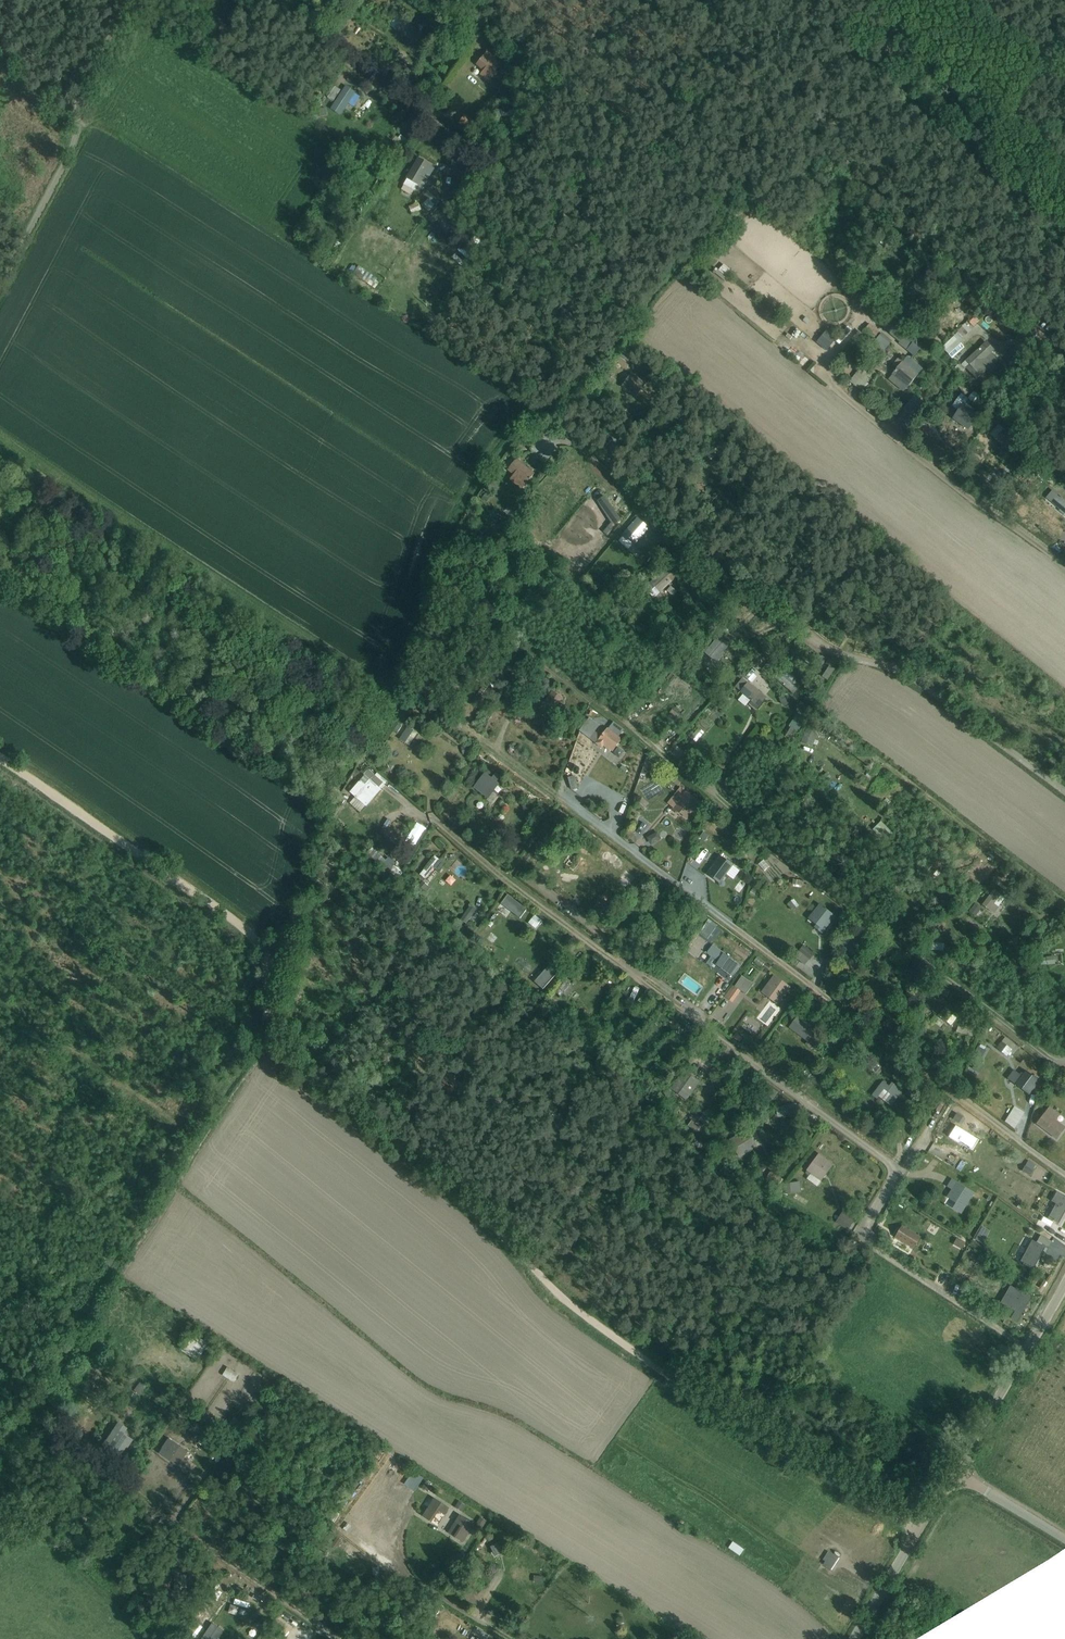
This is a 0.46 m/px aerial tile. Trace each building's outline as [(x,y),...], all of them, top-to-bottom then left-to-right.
[(394,29),(416,45),(424,34),(402,18),(394,29)] [(443,32),(453,36),(456,28),(445,23),(443,32)] [(220,24),(212,36),(221,42),(229,30),(220,24)] [(480,38),(475,45),(476,46),(476,47),(481,50),(481,49),(483,51),(488,44),(480,38)] [(488,52),(476,65),(483,72),(480,76),(488,83),(497,74),(495,73),(502,64),(488,52)] [(360,99),(342,86),(340,90),(335,86),(327,98),(333,102),(337,96),(339,97),(332,107),(340,113),(348,102),(354,107),(360,99)] [(326,108),(318,110),(320,117),(327,116),(326,108)] [(465,116),(457,125),(470,133),(477,123),(465,116)] [(396,137),(392,143),(401,149),(405,144),(396,137)] [(419,160),(404,184),(416,191),(430,166),(419,160)] [(376,193),(384,180),(380,177),(372,190),(376,193)] [(436,193),(431,188),(428,191),(426,190),(423,193),(428,199),(435,205),(436,207),(443,199),(436,193)] [(428,199),(423,204),(430,210),(435,205),(428,199)] [(376,200),(369,210),(373,213),(380,203),(376,200)] [(412,215),(422,211),(418,203),(409,207),(412,215)] [(337,242),(333,248),(339,252),(343,246),(337,242)] [(724,265),(711,278),(720,286),(732,272),(724,265)] [(359,266),(353,274),(373,288),(378,282),(376,281),(378,279),(359,266)] [(856,269),(849,277),(862,287),(860,289),(863,292),(865,289),(868,292),(874,284),(856,269)] [(920,350),(913,344),(915,342),(905,334),(906,333),(873,305),(865,314),(899,343),(898,344),(914,357),(920,350)] [(994,316),(986,315),(985,322),(993,323),(994,316)] [(869,324),(862,333),(872,341),(879,332),(869,324)] [(952,360),(965,348),(959,342),(968,333),(962,327),(953,336),(954,337),(950,341),(952,344),(944,351),(952,360)] [(848,328),(839,340),(843,344),(853,332),(848,328)] [(828,329),(816,343),(826,351),(838,337),(828,329)] [(859,331),(844,349),(845,349),(842,353),(847,358),(851,354),(856,359),(871,342),(859,331)] [(882,333),(874,343),(884,352),(892,342),(882,333)] [(804,350),(783,336),(778,344),(799,358),(804,350)] [(986,344),(962,367),(975,381),(997,361),(990,354),(993,351),(986,344)] [(898,358),(892,366),(896,369),(892,375),(889,380),(905,392),(922,370),(907,357),(903,362),(898,358)] [(860,368),(849,383),(861,391),(873,377),(860,368)] [(632,373),(622,387),(636,398),(646,383),(632,373)] [(971,392),(964,382),(963,383),(960,379),(956,382),(958,386),(964,396),(971,392)] [(977,406),(982,399),(973,392),(968,400),(977,406)] [(952,419),(969,431),(980,415),(965,405),(968,399),(961,394),(952,407),(958,412),(952,419)] [(892,406),(893,398),(885,396),(884,404),(892,406)] [(995,440),(1011,455),(1021,444),(1011,436),(1012,434),(1008,430),(1006,432),(998,425),(990,435),(995,440)] [(526,433),(532,444),(544,438),(538,427),(526,433)] [(668,438),(659,431),(647,446),(656,453),(668,438)] [(535,474),(517,459),(507,470),(513,475),(510,480),(522,490),(535,474)] [(581,468),(572,470),(574,482),(583,480),(581,468)] [(733,478),(730,469),(724,471),(727,480),(733,478)] [(750,476),(744,469),(739,475),(745,482),(750,476)] [(491,480),(488,491),(497,494),(500,483),(491,480)] [(744,483),(738,489),(742,494),(748,488),(744,483)] [(492,497),(487,493),(486,494),(484,492),(480,495),(483,498),(482,499),(487,503),(492,497)] [(1061,517),(1064,513),(1064,502),(1062,499),(1062,498),(1061,497),(1061,498),(1060,498),(1058,496),(1048,507),(1061,517)] [(638,520),(623,537),(633,546),(648,529),(638,520)] [(804,548),(810,539),(804,535),(798,544),(804,548)] [(623,537),(619,541),(628,550),(633,546),(623,537)] [(678,543),(668,554),(674,560),(685,548),(678,543)] [(645,588),(654,599),(677,578),(667,567),(645,588)] [(621,580),(615,582),(616,589),(623,588),(621,580)] [(512,583),(509,587),(518,593),(521,589),(512,583)] [(507,594),(501,602),(507,606),(513,598),(507,594)] [(719,634),(701,657),(714,666),(731,643),(719,634)] [(524,664),(517,660),(513,667),(520,671),(524,664)] [(763,671),(768,676),(776,666),(771,661),(763,671)] [(772,678),(775,681),(776,679),(793,694),(800,686),(795,681),(796,680),(787,672),(785,673),(780,669),(772,678)] [(301,678),(290,671),(284,680),(296,687),(301,678)] [(767,698),(748,683),(743,678),(736,687),(741,691),(740,692),(752,702),(749,705),(756,711),(767,698)] [(484,686),(472,700),(479,706),(491,691),(484,686)] [(553,691),(544,703),(554,710),(563,698),(553,691)] [(784,695),(779,697),(783,707),(788,705),(784,695)] [(791,728),(784,737),(789,741),(796,731),(799,731),(809,717),(800,710),(789,726),(791,728)] [(806,726),(801,742),(812,748),(817,735),(829,720),(818,710),(806,726)] [(589,718),(579,731),(602,748),(605,745),(607,747),(606,748),(610,752),(611,750),(613,751),(622,739),(619,737),(624,730),(613,722),(601,736),(595,731),(599,725),(589,718)] [(409,746),(418,733),(408,727),(400,739),(409,746)] [(700,727),(692,735),(699,741),(707,733),(700,727)] [(463,756),(470,754),(468,746),(461,747),(463,756)] [(623,746),(615,749),(618,758),(626,755),(623,746)] [(672,755),(684,765),(690,757),(678,747),(672,755)] [(723,770),(732,760),(725,754),(716,764),(723,770)] [(647,771),(651,759),(647,758),(639,780),(644,781),(647,771)] [(361,781),(350,792),(355,797),(350,804),(361,813),(381,790),(379,788),(383,783),(368,770),(364,775),(368,778),(363,783),(361,781)] [(484,774),(474,788),(489,798),(487,800),(491,804),(497,796),(493,793),(499,785),(495,783),(499,778),(495,775),(491,780),(484,774)] [(575,776),(568,778),(572,791),(579,789),(575,776)] [(674,776),(671,781),(678,786),(682,782),(674,776)] [(680,788),(668,804),(673,809),(672,810),(678,815),(680,814),(687,819),(699,803),(680,788)] [(649,804),(642,798),(636,804),(643,810),(649,804)] [(858,798),(852,805),(862,813),(867,806),(858,798)] [(530,804),(523,805),(526,819),(533,817),(530,804)] [(804,819),(793,810),(789,815),(799,824),(804,819)] [(407,838),(417,844),(428,827),(418,820),(407,838)] [(881,822),(876,827),(885,836),(890,831),(881,822)] [(651,845),(662,839),(657,832),(647,838),(651,845)] [(372,848),(368,854),(399,879),(404,873),(395,865),(396,863),(389,857),(387,860),(372,848)] [(765,858),(781,875),(790,867),(774,850),(765,858)] [(709,873),(722,883),(736,864),(723,854),(709,873)] [(435,856),(421,873),(427,878),(440,860),(435,856)] [(636,878),(626,870),(619,878),(629,886),(636,878)] [(795,877),(793,884),(803,886),(804,879),(795,877)] [(423,881),(419,886),(425,891),(429,886),(423,881)] [(654,893),(667,903),(671,898),(658,888),(654,893)] [(994,914),(1005,899),(994,890),(982,905),(994,914)] [(480,907),(488,901),(481,893),(473,900),(480,907)] [(577,906),(584,898),(578,893),(571,902),(577,906)] [(617,895),(606,909),(599,903),(594,910),(607,919),(622,899),(617,895)] [(794,899),(788,904),(793,910),(799,906),(794,899)] [(975,903),(969,911),(975,916),(981,908),(975,903)] [(471,905),(461,919),(467,924),(477,909),(471,905)] [(835,916),(820,905),(811,917),(818,923),(815,927),(822,933),(835,916)] [(709,919),(699,933),(707,939),(717,926),(709,919)] [(934,920),(928,923),(933,934),(940,931),(934,920)] [(856,930),(843,947),(859,960),(872,943),(856,930)] [(929,936),(927,949),(943,951),(945,938),(929,936)] [(713,946),(707,953),(718,961),(715,965),(732,976),(740,965),(713,946)] [(799,952),(810,960),(814,955),(804,946),(799,952)] [(877,950),(884,956),(888,951),(881,946),(877,950)] [(799,952),(795,958),(805,966),(810,960),(799,952)] [(1047,965),(1055,964),(1054,956),(1046,957),(1046,958),(1040,958),(1041,965),(1047,964),(1047,965)] [(754,962),(762,967),(765,963),(757,957),(754,962)] [(516,962),(509,969),(518,977),(524,971),(517,965),(518,964),(516,962)] [(754,984),(742,976),(727,998),(733,1002),(741,991),(746,995),(754,984)] [(789,988),(774,977),(765,989),(773,995),(769,999),(777,1004),(789,988)] [(567,979),(556,993),(562,997),(563,995),(566,997),(573,988),(570,985),(572,983),(567,979)] [(733,985),(725,996),(727,998),(735,986),(733,985)] [(936,990),(946,997),(950,992),(940,985),(936,990)] [(955,1011),(947,1005),(939,1016),(946,1022),(951,1025),(959,1016),(954,1012),(955,1011)] [(585,1011),(575,1023),(579,1026),(583,1021),(584,1023),(590,1015),(585,1011)] [(814,1050),(824,1041),(802,1015),(792,1024),(814,1050)] [(959,1022),(956,1032),(973,1036),(975,1027),(959,1022)] [(737,1032),(734,1037),(742,1042),(745,1036),(737,1032)] [(1016,1045),(1004,1037),(996,1048),(1007,1057),(1016,1045)] [(704,1044),(697,1040),(690,1053),(697,1057),(704,1044)] [(979,1056),(980,1055),(983,1056),(986,1051),(984,1050),(986,1047),(981,1045),(976,1054),(979,1056)] [(886,1066),(874,1056),(866,1066),(878,1076),(886,1066)] [(660,1082),(667,1075),(662,1069),(655,1076),(660,1082)] [(684,1071),(671,1089),(687,1100),(700,1082),(684,1071)] [(1026,1071),(1022,1076),(1015,1071),(1008,1080),(1028,1095),(1039,1081),(1026,1071)] [(881,1080),(877,1085),(879,1087),(872,1095),(877,1099),(879,1097),(885,1102),(885,1101),(891,1106),(903,1091),(892,1083),(889,1087),(881,1080)] [(778,1093),(766,1085),(761,1091),(773,1100),(778,1093)] [(660,1096),(662,1107),(673,1106),(671,1095),(660,1096)] [(779,1116),(793,1116),(793,1105),(779,1105),(779,1116)] [(714,1107),(709,1114),(717,1120),(723,1113),(714,1107)] [(1014,1107),(1005,1122),(1015,1129),(1025,1113),(1014,1107)] [(1055,1121),(1060,1115),(1050,1107),(1037,1124),(1057,1139),(1064,1128),(1055,1121)] [(691,1120),(687,1126),(697,1133),(701,1126),(702,1127),(710,1115),(700,1109),(695,1117),(692,1115),(690,1118),(693,1120),(691,1120)] [(957,1113),(953,1119),(962,1125),(966,1119),(957,1113)] [(748,1129),(729,1140),(740,1158),(758,1147),(748,1129)] [(783,1129),(778,1135),(786,1141),(790,1136),(783,1129)] [(827,1171),(832,1165),(819,1155),(808,1170),(819,1179),(825,1170),(827,1171)] [(1028,1161),(1022,1172),(1030,1176),(1036,1166),(1028,1161)] [(828,1172),(827,1171),(825,1170),(819,1179),(811,1173),(807,1179),(818,1187),(821,1182),(828,1172)] [(776,1187),(777,1187),(783,1180),(782,1179),(772,1171),(766,1179),(776,1187)] [(953,1190),(948,1197),(957,1203),(954,1209),(962,1214),(974,1194),(952,1181),(948,1187),(953,1190)] [(787,1194),(801,1193),(800,1182),(790,1183),(786,1184),(787,1194)] [(822,1191),(829,1196),(834,1189),(826,1185),(822,1191)] [(1049,1219),(1059,1224),(1064,1213),(1064,1197),(1057,1192),(1052,1201),(1057,1204),(1049,1219)] [(839,1219),(850,1228),(859,1217),(847,1208),(839,1219)] [(902,1226),(895,1238),(914,1249),(920,1238),(902,1226)] [(982,1227),(975,1240),(983,1244),(990,1232),(982,1227)] [(1037,1243),(1042,1246),(1042,1244),(1048,1248),(1051,1242),(1041,1236),(1037,1243)] [(956,1239),(953,1245),(962,1250),(966,1243),(956,1239)] [(1042,1246),(1037,1243),(1032,1240),(1027,1250),(1019,1246),(1013,1257),(1034,1269),(1045,1248),(1042,1246)] [(1010,1286),(1001,1303),(1015,1311),(1011,1318),(1017,1322),(1031,1298),(1010,1286)] [(208,1345),(192,1335),(182,1351),(198,1361),(208,1345)] [(744,1350),(736,1342),(732,1345),(739,1354),(744,1350)] [(94,1385),(100,1371),(91,1367),(82,1388),(91,1391),(93,1385),(94,1385)] [(239,1375),(228,1367),(222,1376),(234,1383),(239,1375)] [(129,1392),(124,1398),(131,1404),(136,1398),(129,1392)] [(850,1403),(836,1392),(830,1400),(844,1410),(850,1403)] [(248,1404),(243,1410),(249,1416),(255,1409),(248,1404)] [(234,1418),(225,1430),(236,1438),(245,1426),(234,1418)] [(122,1453),(131,1440),(123,1434),(127,1429),(119,1423),(104,1445),(112,1449),(113,1447),(122,1453)] [(169,1438),(159,1453),(178,1467),(189,1452),(169,1438)] [(261,1486),(243,1471),(237,1478),(256,1493),(261,1486)] [(413,1471),(405,1485),(414,1491),(424,1478),(413,1471)] [(426,1482),(422,1488),(428,1492),(432,1485),(426,1482)] [(11,1509),(15,1505),(15,1504),(5,1493),(0,1498),(0,1508),(6,1514),(11,1509)] [(449,1508),(435,1498),(423,1517),(431,1522),(438,1511),(444,1515),(449,1508)] [(459,1501),(455,1508),(461,1512),(466,1505),(459,1501)] [(455,1537),(464,1543),(475,1525),(460,1515),(455,1522),(454,1522),(448,1533),(455,1537)] [(481,1517),(476,1524),(483,1528),(487,1521),(481,1517)] [(11,1524),(4,1533),(10,1538),(17,1528),(11,1524)] [(340,1538),(335,1546),(342,1550),(347,1543),(340,1538)] [(733,1542),(728,1548),(740,1556),(744,1550),(733,1542)] [(547,1577),(538,1572),(533,1582),(542,1587),(547,1577)] [(379,1586),(382,1592),(392,1587),(389,1581),(379,1586)] [(310,1589),(306,1595),(314,1600),(318,1594),(310,1589)] [(474,1594),(465,1596),(468,1606),(477,1603),(474,1594)] [(235,1604),(250,1607),(252,1600),(237,1597),(235,1604)] [(232,1604),(231,1612),(240,1614),(241,1605),(232,1604)] [(246,1620),(248,1607),(241,1607),(240,1620),(246,1620)] [(495,1610),(483,1610),(483,1618),(495,1619),(495,1610)] [(283,1612),(275,1623),(288,1633),(296,1622),(283,1612)] [(448,1619),(437,1633),(443,1638),(454,1624),(448,1619)]
